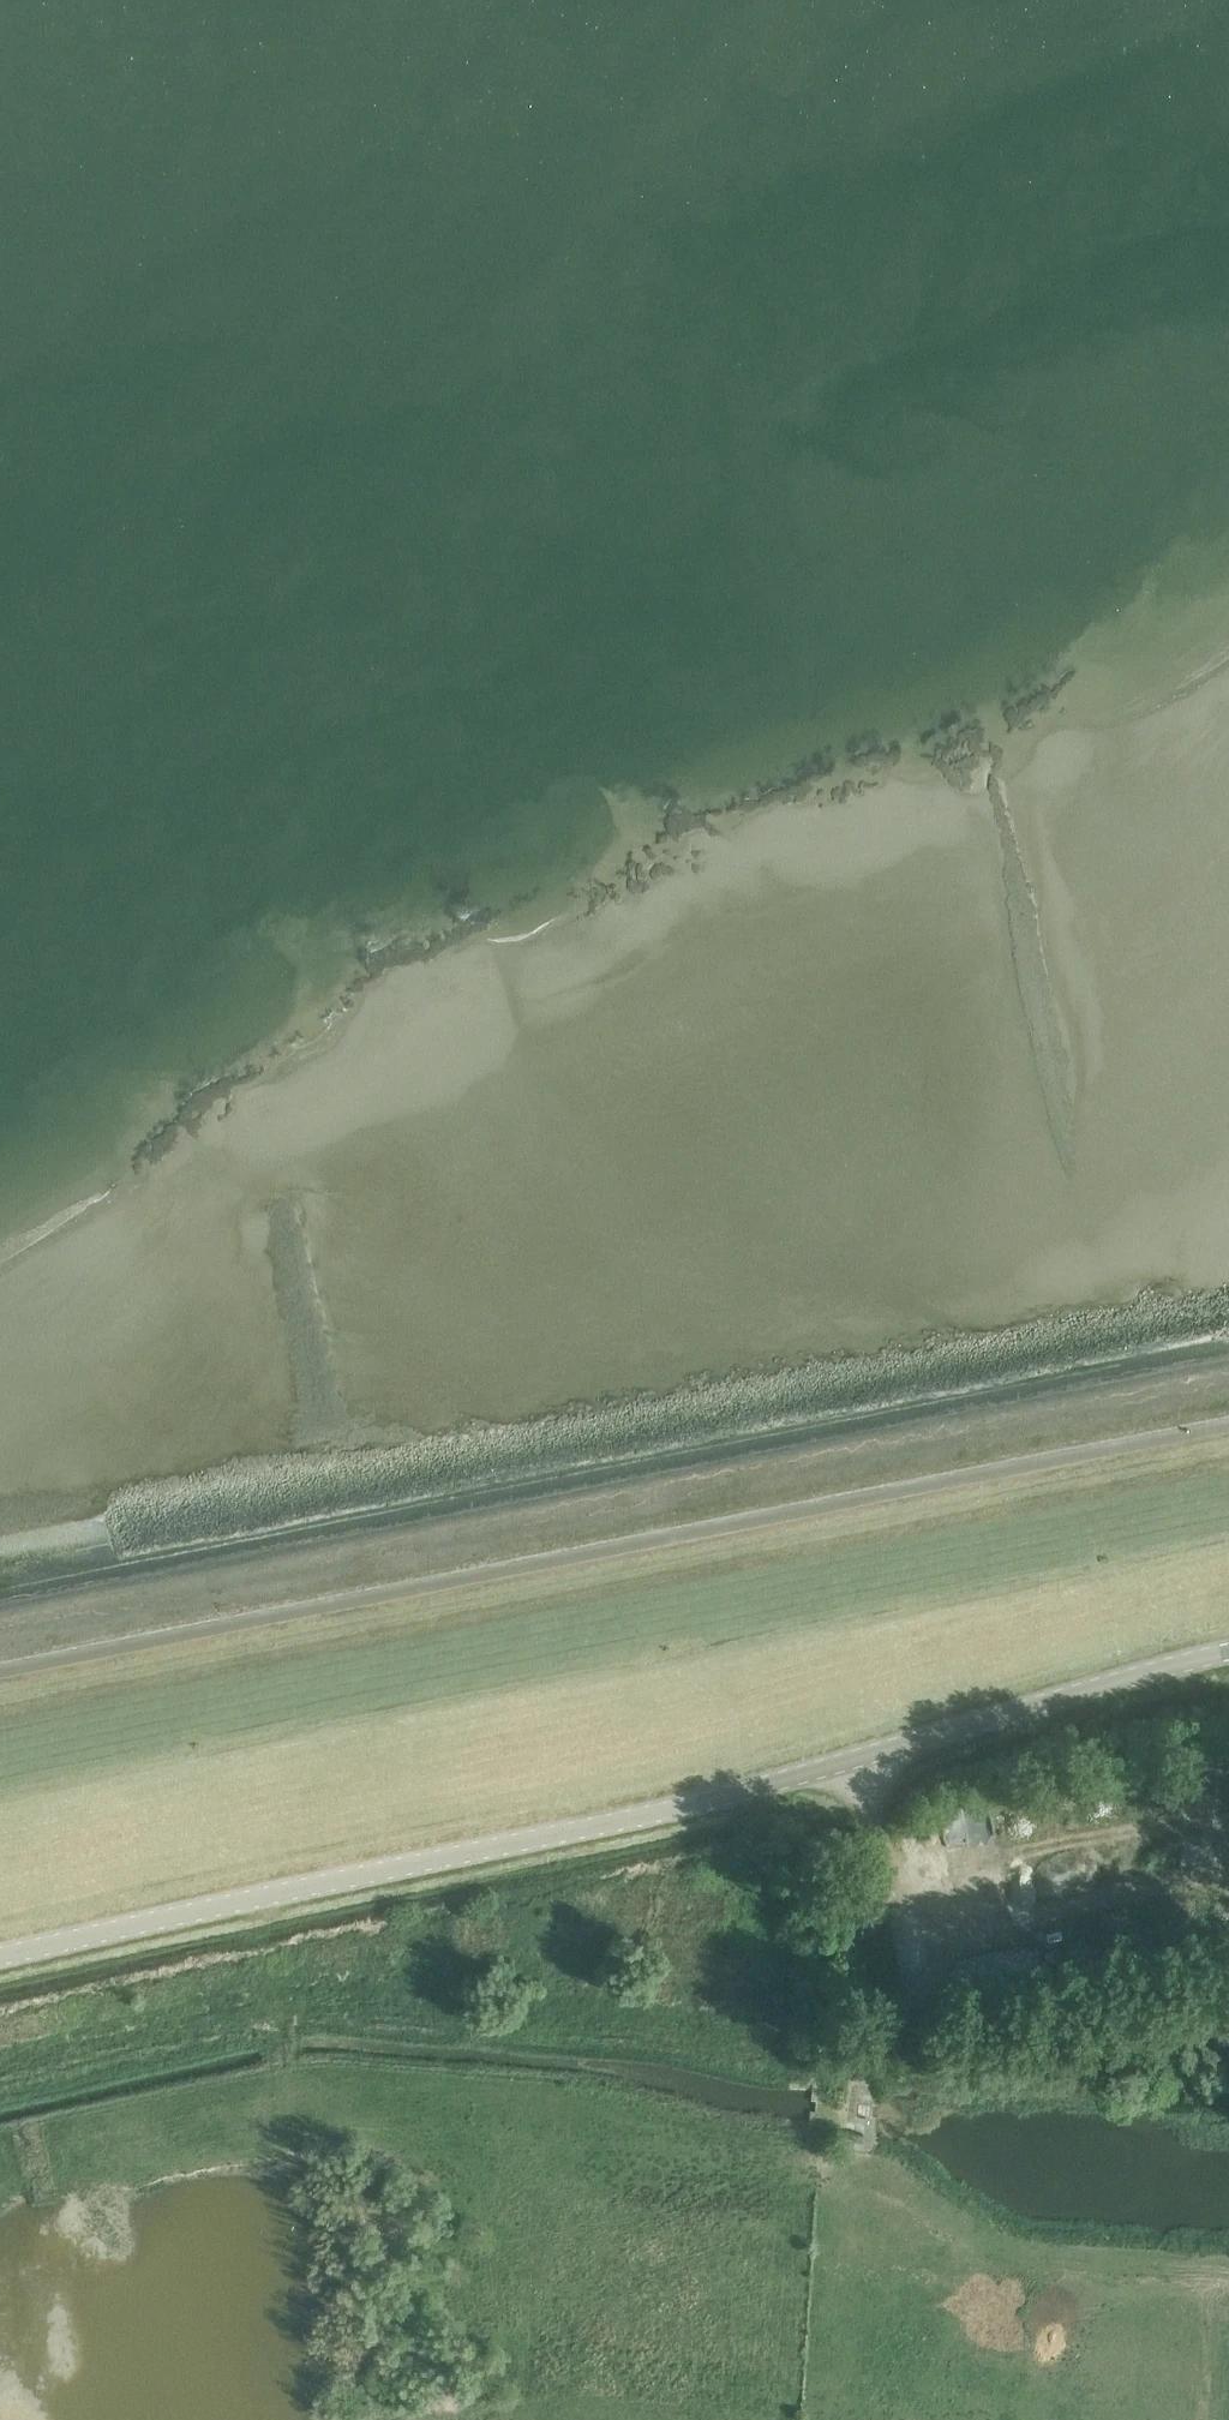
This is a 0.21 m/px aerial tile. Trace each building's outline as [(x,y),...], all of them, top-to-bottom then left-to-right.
[(1107,1803),(1101,1774),(1076,1778),(1082,1808),(1107,1803)] [(1046,1786),(1029,1795),(1036,1809),(1053,1800),(1046,1786)] [(943,1798),(944,1832),(984,1831),(983,1797),(943,1798)] [(1180,1848),(1219,1838),(1214,1818),(1175,1829),(1180,1848)] [(939,1828),(905,1827),(904,1846),(938,1848),(939,1828)]
